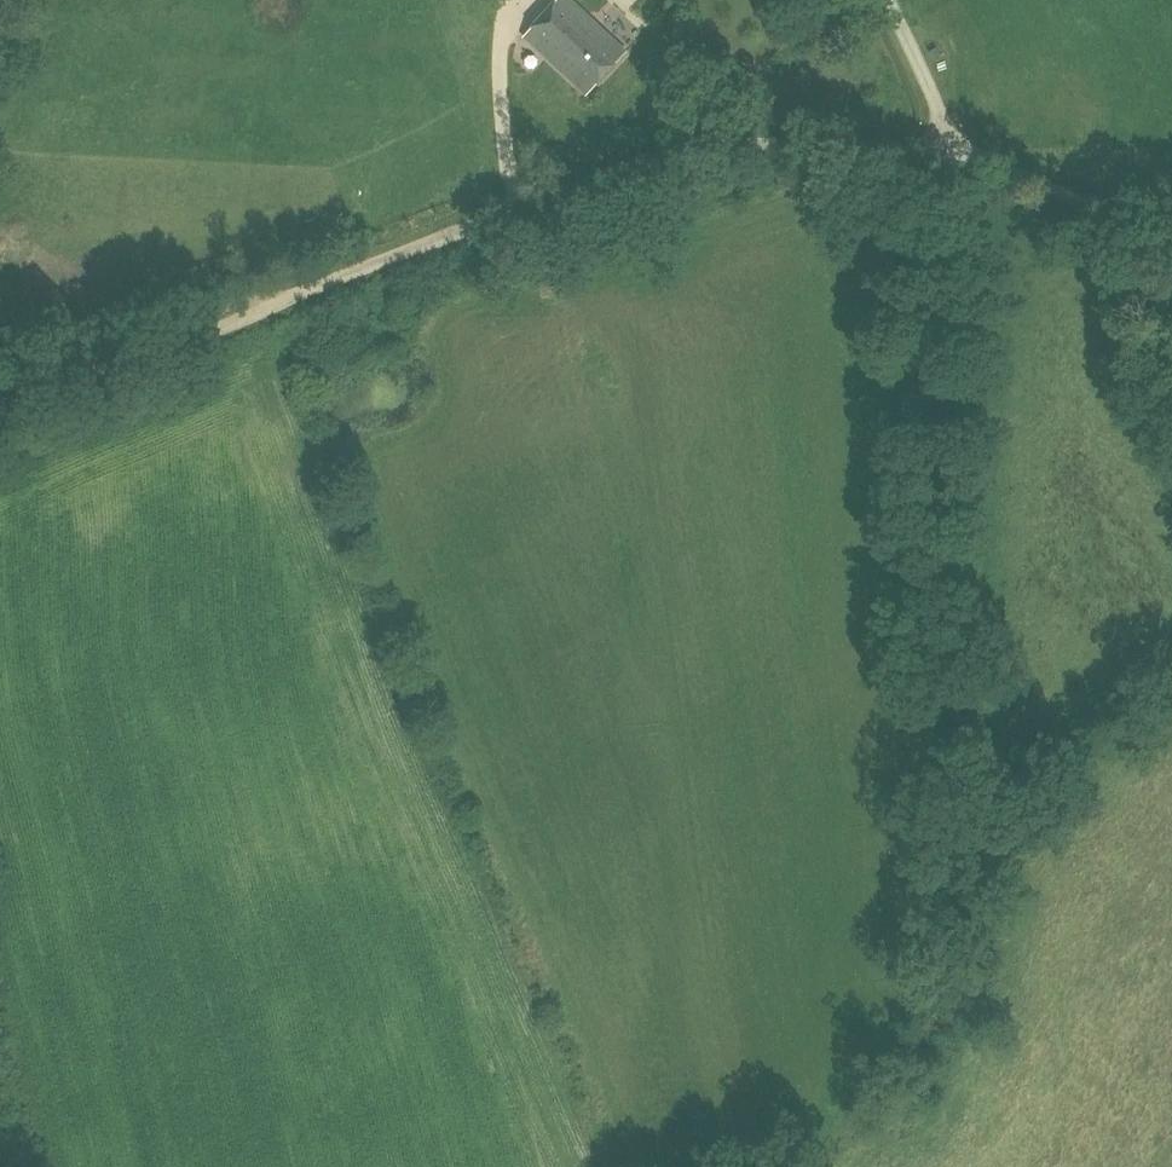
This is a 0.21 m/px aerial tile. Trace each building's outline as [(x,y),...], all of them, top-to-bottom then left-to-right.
[(592,19),(571,0),(558,0),(525,36),(555,64),(576,41),(574,39),(592,19)] [(627,52),(592,19),(574,39),(576,41),(555,64),(588,94),(627,52)]
